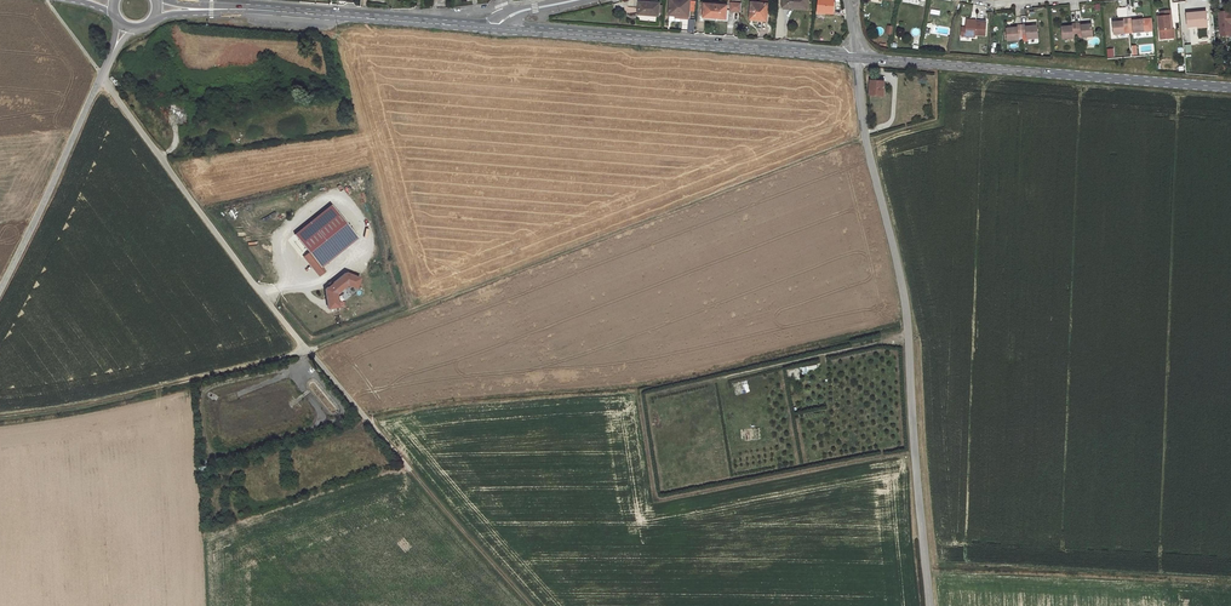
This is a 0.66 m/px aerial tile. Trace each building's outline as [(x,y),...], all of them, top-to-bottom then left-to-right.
[(690,0),(670,0),(669,15),(689,17),(690,0)] [(768,4),(768,0),(761,0),(761,3),(751,2),(750,19),(767,21),(768,4)] [(808,0),(783,0),(783,3),(792,4),(791,8),(807,9),(808,0)] [(834,1),(831,1),(831,0),(819,0),(819,6),(818,12),(826,13),(833,13),(834,1)] [(662,13),(662,5),(659,5),(659,3),(639,2),(638,14),(658,16),(659,12),(662,13)] [(741,12),(742,5),(741,4),(742,4),(742,3),(731,2),(730,11),(741,12)] [(726,19),(728,5),(702,3),(702,5),(701,4),(700,14),(704,14),(704,17),(726,19)] [(826,15),(826,13),(818,12),(819,6),(817,6),(816,14),(826,15)] [(1128,16),(1127,7),(1117,8),(1117,17),(1128,16)] [(1171,38),(1169,15),(1170,15),(1170,10),(1159,11),(1160,16),(1158,16),(1160,39),(1171,38)] [(1207,23),(1206,11),(1187,13),(1188,26),(1196,26),(1196,28),(1200,27),(1200,24),(1207,23)] [(1230,22),(1230,11),(1218,12),(1221,36),(1230,35),(1230,23),(1230,22)] [(1150,31),(1149,19),(1137,20),(1133,20),(1133,18),(1128,19),(1129,33),(1150,31)] [(1129,33),(1128,19),(1123,19),(1123,21),(1119,21),(1113,22),(1114,34),(1129,33)] [(985,35),(986,23),(966,21),(966,28),(966,34),(970,35),(970,37),(975,37),(975,35),(985,35)] [(1073,38),(1073,34),(1078,33),(1077,23),(1072,24),(1072,26),(1067,26),(1062,27),(1063,39),(1073,38)] [(1093,36),(1092,24),(1086,24),(1082,25),(1081,23),(1077,23),(1078,33),(1078,37),(1082,36),(1082,37),(1093,36)] [(1023,35),(1022,25),(1017,25),(1017,27),(1013,28),(1007,28),(1008,41),(1019,40),(1018,35),(1023,35)] [(1038,38),(1037,25),(1031,26),(1027,26),(1027,25),(1022,25),(1023,35),(1023,39),(1023,42),(1028,41),(1028,39),(1038,38)] [(966,34),(966,28),(962,28),(961,36),(970,37),(970,35),(966,34)] [(884,81),(871,80),(870,94),(882,94),(884,81)] [(299,242),(335,211),(330,204),(293,235),(299,242)] [(319,261),(353,232),(335,211),(299,242),(309,253),(317,262),(319,261)] [(319,264),(321,263),(319,261),(317,262),(309,253),(304,257),(320,275),(325,271),(319,264)] [(336,293),(347,284),(356,287),(360,277),(346,272),(332,283),(331,282),(328,284),(329,286),(325,289),(328,307),(338,306),(336,293)] [(895,323),(881,326),(883,334),(897,331),(895,323)]
